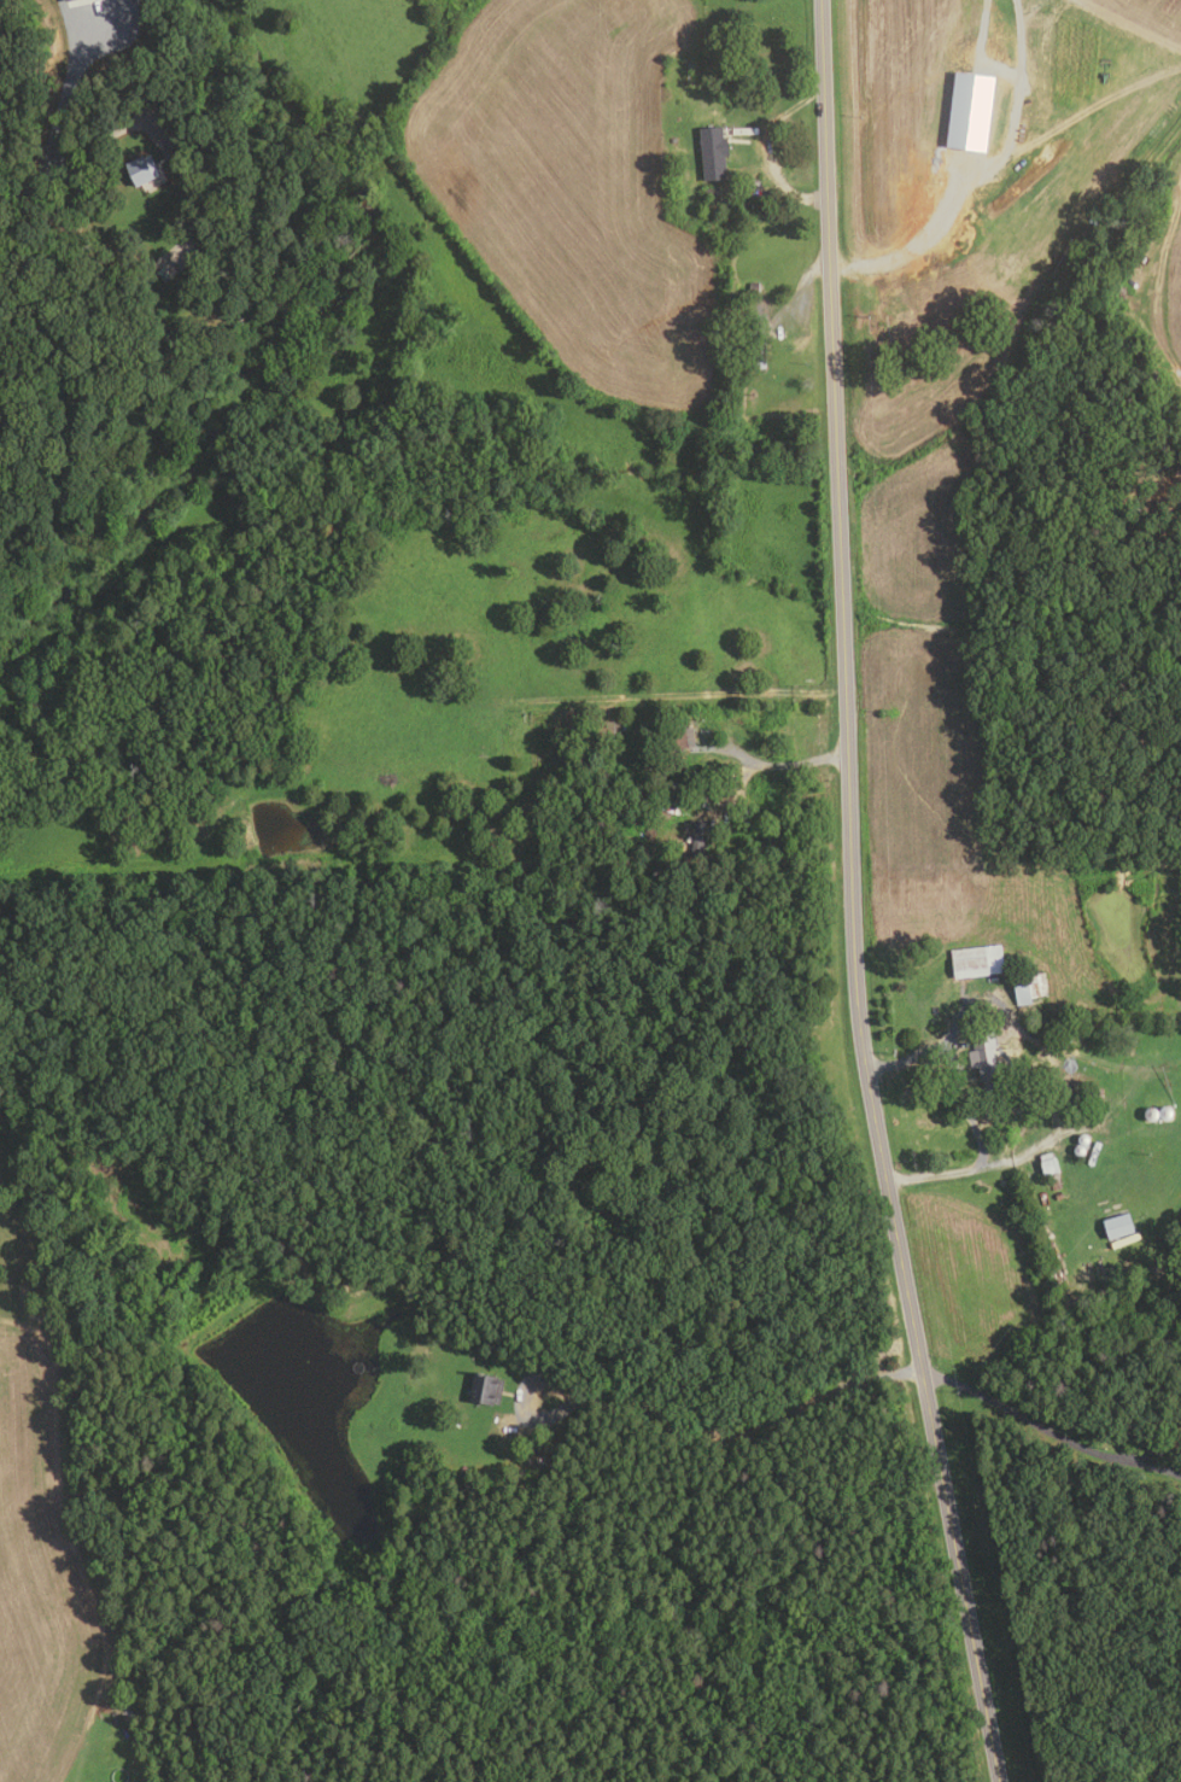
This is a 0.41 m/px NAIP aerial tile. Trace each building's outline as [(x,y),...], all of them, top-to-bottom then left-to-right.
[(995,76),(986,151),(946,146),(954,71),(995,76)] [(703,181),(700,128),(721,127),(721,136),(727,136),(729,154),(724,154),(726,180),(703,181)] [(150,153),(160,174),(135,187),(123,164),(141,154),(144,157),(150,153)] [(720,187),(720,198),(704,199),(703,188),(720,187)] [(185,253),(181,249),(191,241),(194,246),(185,253)] [(163,281),(158,275),(164,270),(169,276),(163,281)] [(692,726),(695,746),(667,750),(665,731),(692,726)] [(694,788),(690,800),(667,791),(671,781),(694,788)] [(706,823),(702,859),(686,857),(690,822),(706,823)] [(953,978),(951,951),(1001,945),(1004,972),(953,978)] [(1017,1006),(1011,974),(1025,971),(1025,976),(1045,972),(1048,995),(1030,998),(1031,1004),(1017,1006)] [(987,1100),(983,1080),(980,1080),(978,1069),(974,1069),(971,1056),(975,1056),(971,1035),(995,1032),(998,1048),(993,1050),(995,1063),(1005,1062),(1007,1076),(1002,1077),(1005,1091),(992,1093),(992,1099),(987,1100)] [(1046,1070),(1048,1083),(1035,1086),(1033,1073),(1046,1070)] [(1086,1081),(1088,1089),(1074,1092),(1072,1083),(1086,1081)] [(1103,1103),(1092,1103),(1091,1089),(1103,1089),(1103,1103)] [(1167,1121),(1169,1120),(1171,1117),(1173,1115),(1171,1111),(1169,1108),(1165,1106),(1162,1108),(1159,1111),(1158,1115),(1159,1117),(1163,1120),(1167,1121)] [(1144,1116),(1145,1112),(1147,1109),(1151,1108),(1154,1109),(1157,1111),(1158,1114),(1156,1118),(1152,1121),(1147,1120),(1144,1116)] [(1086,1120),(1075,1118),(1075,1110),(1087,1111),(1086,1120)] [(1078,1141),(1078,1138),(1080,1135),(1082,1134),(1086,1134),(1088,1135),(1089,1138),(1088,1143),(1086,1145),(1081,1144),(1078,1141)] [(1075,1153),(1077,1156),(1081,1156),(1083,1153),(1084,1151),(1083,1149),(1081,1146),(1077,1145),(1075,1147),(1074,1151),(1075,1153)] [(1059,1173),(1043,1176),(1040,1162),(1041,1162),(1040,1156),(1052,1152),(1054,1158),(1056,1157),(1059,1173)] [(1058,1174),(1060,1190),(1052,1191),(1048,1176),(1058,1174)] [(1109,1241),(1101,1221),(1128,1213),(1134,1233),(1109,1241)] [(498,1407),(472,1402),(477,1374),(499,1378),(498,1383),(502,1384),(498,1407)]
